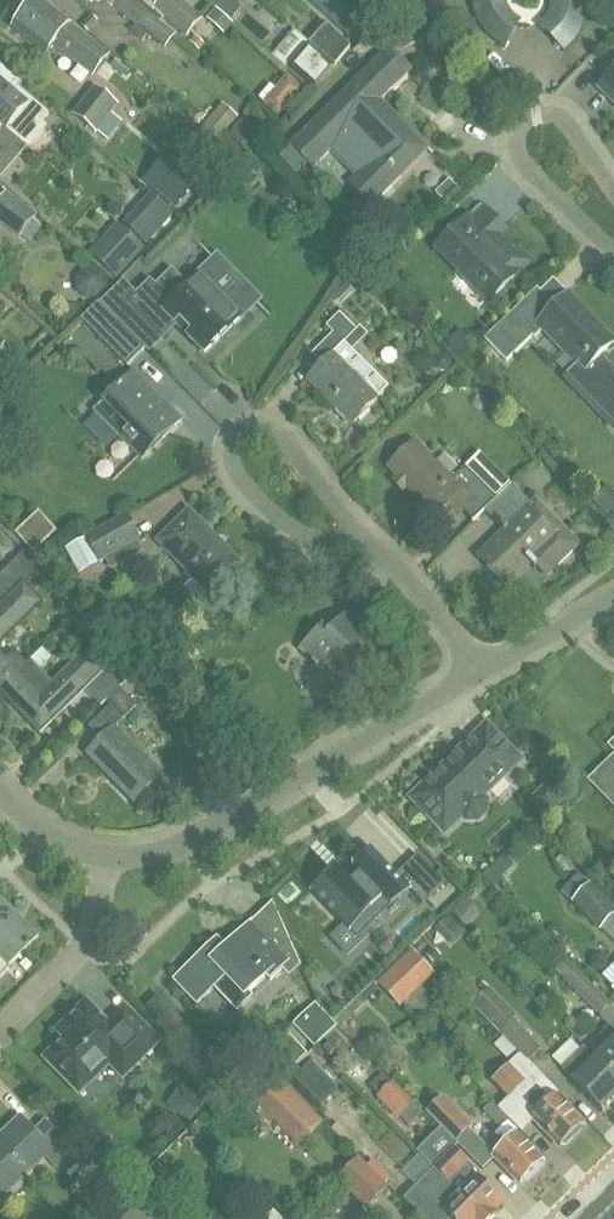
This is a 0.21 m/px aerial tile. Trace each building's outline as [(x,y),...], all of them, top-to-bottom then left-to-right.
[(79,65),(93,77),(110,57),(95,44),(69,24),(70,23),(41,0),(35,0),(14,27),(47,54),(54,46),(79,65)] [(111,6),(111,5),(136,25),(131,31),(142,40),(148,34),(165,47),(175,34),(134,0),(104,0),(111,6)] [(203,20),(181,0),(161,0),(153,8),(187,38),(203,20)] [(501,48),(518,24),(514,20),(511,18),(508,15),(506,11),(504,8),(503,4),(502,0),(470,0),(473,13),(480,26),(482,30),(486,34),(489,38),(493,42),(497,45),(501,48)] [(554,0),(555,2),(555,5),(555,7),(555,10),(554,13),(586,21),(587,12),(586,2),(586,0),(554,0)] [(343,29),(353,18),(354,17),(337,1),(324,14),(341,31),(343,29)] [(353,18),(343,29),(354,39),(364,29),(353,18)] [(326,26),(310,44),(335,65),(351,47),(326,26)] [(312,91),(335,65),(310,44),(305,40),(295,30),(272,57),(312,91)] [(296,176),(308,163),(313,168),(331,150),(358,177),(350,185),(371,205),(427,149),(380,101),(411,70),(389,48),(278,159),(296,176)] [(600,88),(613,102),(613,73),(600,88)] [(303,87),(287,74),(262,104),(279,117),(303,87)] [(3,127),(23,144),(24,143),(19,138),(36,118),(42,123),(48,115),(17,89),(12,95),(0,84),(0,123),(4,126),(3,127)] [(116,105),(95,89),(74,115),(95,132),(116,105)] [(231,104),(210,131),(225,143),(247,116),(231,104)] [(146,181),(168,202),(188,179),(165,160),(146,181)] [(34,218),(35,215),(6,194),(0,202),(0,223),(19,237),(22,233),(34,242),(46,227),(34,218)] [(488,303),(521,270),(529,263),(493,227),(499,221),(481,203),(434,250),(488,303)] [(117,280),(145,249),(118,223),(89,254),(117,280)] [(163,282),(155,290),(148,283),(130,301),(118,289),(122,285),(122,284),(102,304),(149,350),(150,349),(139,339),(153,325),(163,336),(176,323),(205,352),(243,314),(202,273),(185,289),(171,275),(164,282),(163,282)] [(613,386),(613,368),(608,362),(607,363),(600,356),(612,345),(593,325),(595,323),(568,295),(553,310),(539,294),(514,318),(534,339),(543,330),(578,367),(588,357),(593,362),(590,365),(597,373),(586,384),(592,396),(598,402),(613,386)] [(354,424),(381,398),(391,388),(353,350),(368,335),(361,328),(358,331),(341,314),(328,326),(334,333),(313,355),(323,365),(309,379),(354,424)] [(127,367),(145,349),(118,320),(100,339),(127,367)] [(142,460),(182,420),(134,373),(103,404),(129,430),(121,438),(142,460)] [(598,402),(601,405),(613,412),(613,411),(613,386),(598,402)] [(489,508),(513,485),(480,452),(452,480),(414,443),(390,468),(439,516),(451,503),(460,512),(463,509),(473,520),(472,521),(473,522),(488,507),(489,508)] [(513,485),(489,508),(506,525),(502,529),(504,531),(478,556),(508,587),(530,565),(534,569),(537,567),(533,563),(544,552),(557,566),(580,544),(536,499),(531,504),(513,485)] [(608,486),(592,501),(613,522),(613,521),(613,493),(608,486)] [(159,542),(183,567),(211,596),(216,592),(244,564),(191,510),(159,542)] [(139,541),(125,515),(87,538),(101,564),(139,541)] [(42,602),(26,586),(43,569),(24,551),(0,575),(0,603),(3,606),(0,610),(0,643),(42,602)] [(371,677),(392,656),(350,615),(331,635),(325,629),(303,651),(344,691),(364,671),(371,677)] [(43,649),(26,664),(1,689),(42,731),(85,689),(102,706),(108,701),(120,688),(140,668),(123,650),(105,667),(89,650),(54,685),(40,671),(52,659),(43,649)] [(26,664),(16,653),(7,661),(0,654),(0,688),(1,689),(26,664)] [(120,688),(108,701),(113,706),(91,728),(104,741),(90,755),(137,802),(150,790),(160,800),(174,787),(116,728),(138,706),(120,688)] [(426,781),(409,796),(445,833),(463,817),(467,820),(473,821),(478,820),(482,817),(485,813),(487,807),(486,802),(483,798),(489,791),(491,793),(509,777),(507,775),(521,761),(487,726),(428,783),(426,781)] [(591,781),(613,804),(613,758),(591,781)] [(561,801),(548,787),(534,800),(547,814),(561,801)] [(334,872),(313,892),(358,938),(410,888),(373,849),(354,868),(360,874),(348,886),(334,872)] [(444,883),(436,874),(414,895),(423,904),(444,883)] [(588,887),(576,876),(560,892),(599,929),(601,928),(613,942),(613,912),(588,887)] [(9,966),(9,967),(39,937),(0,897),(0,975),(9,966)] [(209,948),(175,980),(198,1004),(215,988),(237,1012),(252,997),(249,993),(267,976),(271,981),(280,972),(286,966),(296,957),(300,967),(302,966),(274,902),(273,904),(276,910),(259,926),(249,936),(244,932),(217,957),(209,948)] [(432,960),(396,994),(408,1007),(444,972),(432,960)] [(609,1027),(613,1032),(613,1009),(611,1005),(567,960),(554,972),(599,1017),(609,1027)] [(527,1063),(527,1062),(541,1047),(514,1020),(517,1017),(490,989),(471,1006),(520,1056),(527,1063)] [(314,1048),(337,1026),(315,1003),(293,1025),(314,1048)] [(123,1078),(159,1043),(126,1010),(105,1030),(83,1007),(58,1032),(65,1039),(45,1059),(79,1093),(109,1063),(123,1078)] [(609,1027),(599,1036),(610,1047),(597,1060),(613,1077),(613,1032),(609,1027)] [(597,1060),(585,1048),(563,1070),(574,1082),(604,1112),(606,1111),(605,1110),(613,1101),(613,1077),(597,1060)] [(527,1063),(520,1056),(508,1068),(524,1085),(499,1110),(521,1132),(533,1120),(561,1147),(583,1124),(568,1110),(572,1106),(527,1062),(527,1063)] [(337,1087),(311,1061),(290,1082),(315,1108),(337,1087)] [(296,1145),(309,1132),(319,1122),(268,1071),(245,1094),(296,1145)] [(397,1120),(413,1104),(392,1084),(376,1098),(397,1120)] [(493,1157),(495,1155),(469,1129),(471,1128),(442,1100),(428,1115),(484,1170),(495,1159),(493,1157)] [(521,1132),(499,1110),(492,1103),(483,1112),(502,1130),(496,1136),(506,1146),(496,1156),(495,1155),(493,1157),(495,1159),(496,1158),(521,1183),(543,1161),(529,1147),(533,1143),(521,1132)] [(73,1153),(46,1126),(37,1135),(21,1119),(0,1139),(0,1201),(45,1158),(56,1170),(73,1153)] [(485,1218),(492,1218),(497,1214),(495,1211),(502,1204),(479,1180),(483,1176),(455,1148),(435,1168),(485,1218)] [(389,1188),(358,1158),(336,1180),(366,1210),(389,1188)] [(435,1168),(414,1188),(441,1215),(444,1212),(451,1218),(485,1218),(435,1168)] [(164,1207),(142,1184),(104,1218),(151,1218),(164,1207)]
